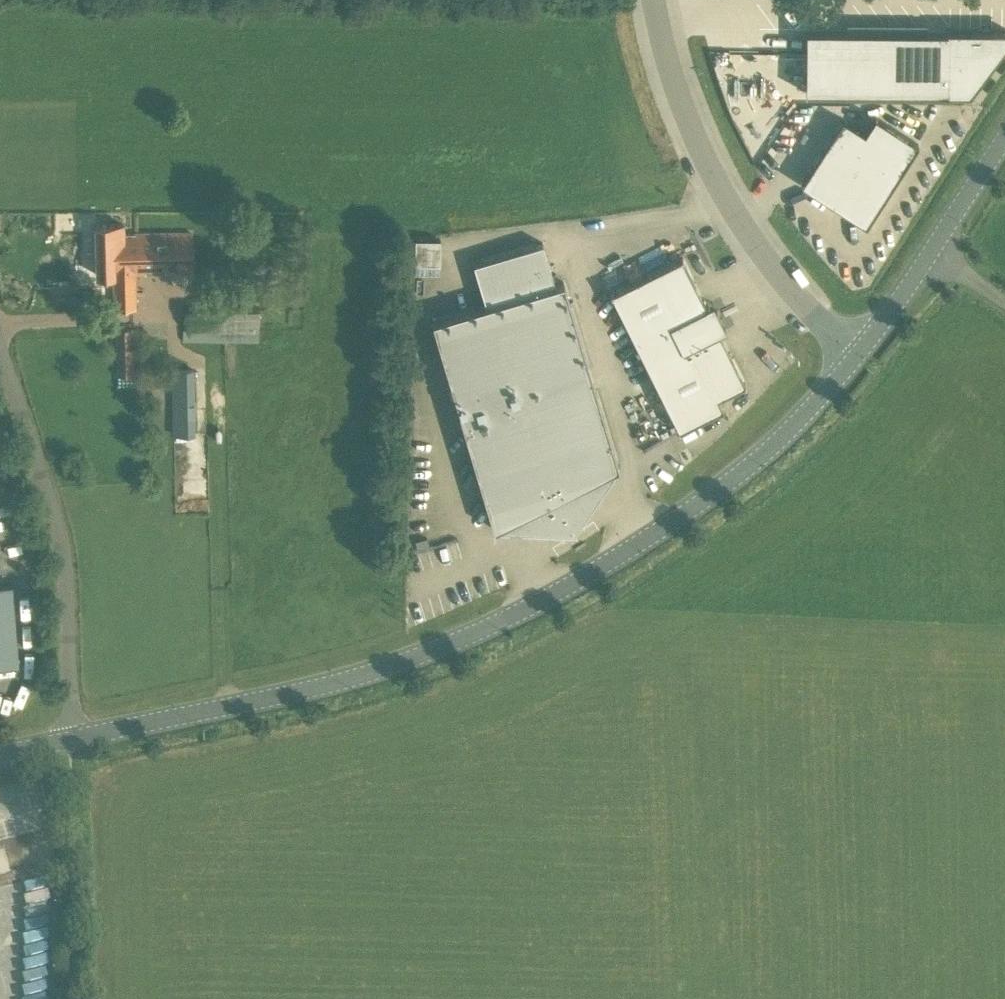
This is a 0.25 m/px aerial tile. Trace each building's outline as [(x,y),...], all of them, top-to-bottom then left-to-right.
[(968,93),(1004,44),(1004,32),(926,31),(926,22),(844,21),(844,30),(805,29),(805,91),(968,93)] [(842,119),(801,183),(865,225),(918,144),(874,117),(864,133),(842,119)] [(126,234),(137,274),(137,272),(193,272),(193,233),(136,234),(126,234)] [(439,264),(439,239),(416,238),(415,263),(439,264)] [(473,263),(477,274),(486,306),(432,321),(493,529),(535,509),(545,530),(588,508),(578,487),(618,467),(563,282),(555,285),(546,254),(543,242),(473,263)] [(679,430),(723,408),(718,397),(745,383),(681,256),(610,292),(679,430)] [(259,330),(259,304),(202,304),(202,310),(187,309),(187,329),(183,329),(183,341),(224,341),(259,342),(259,330)] [(135,375),(133,328),(111,329),(112,337),(115,337),(116,376),(135,375)] [(173,434),(195,434),(195,369),(172,370),(172,374),(173,434)] [(0,585),(0,665),(18,663),(13,584),(0,585)]
